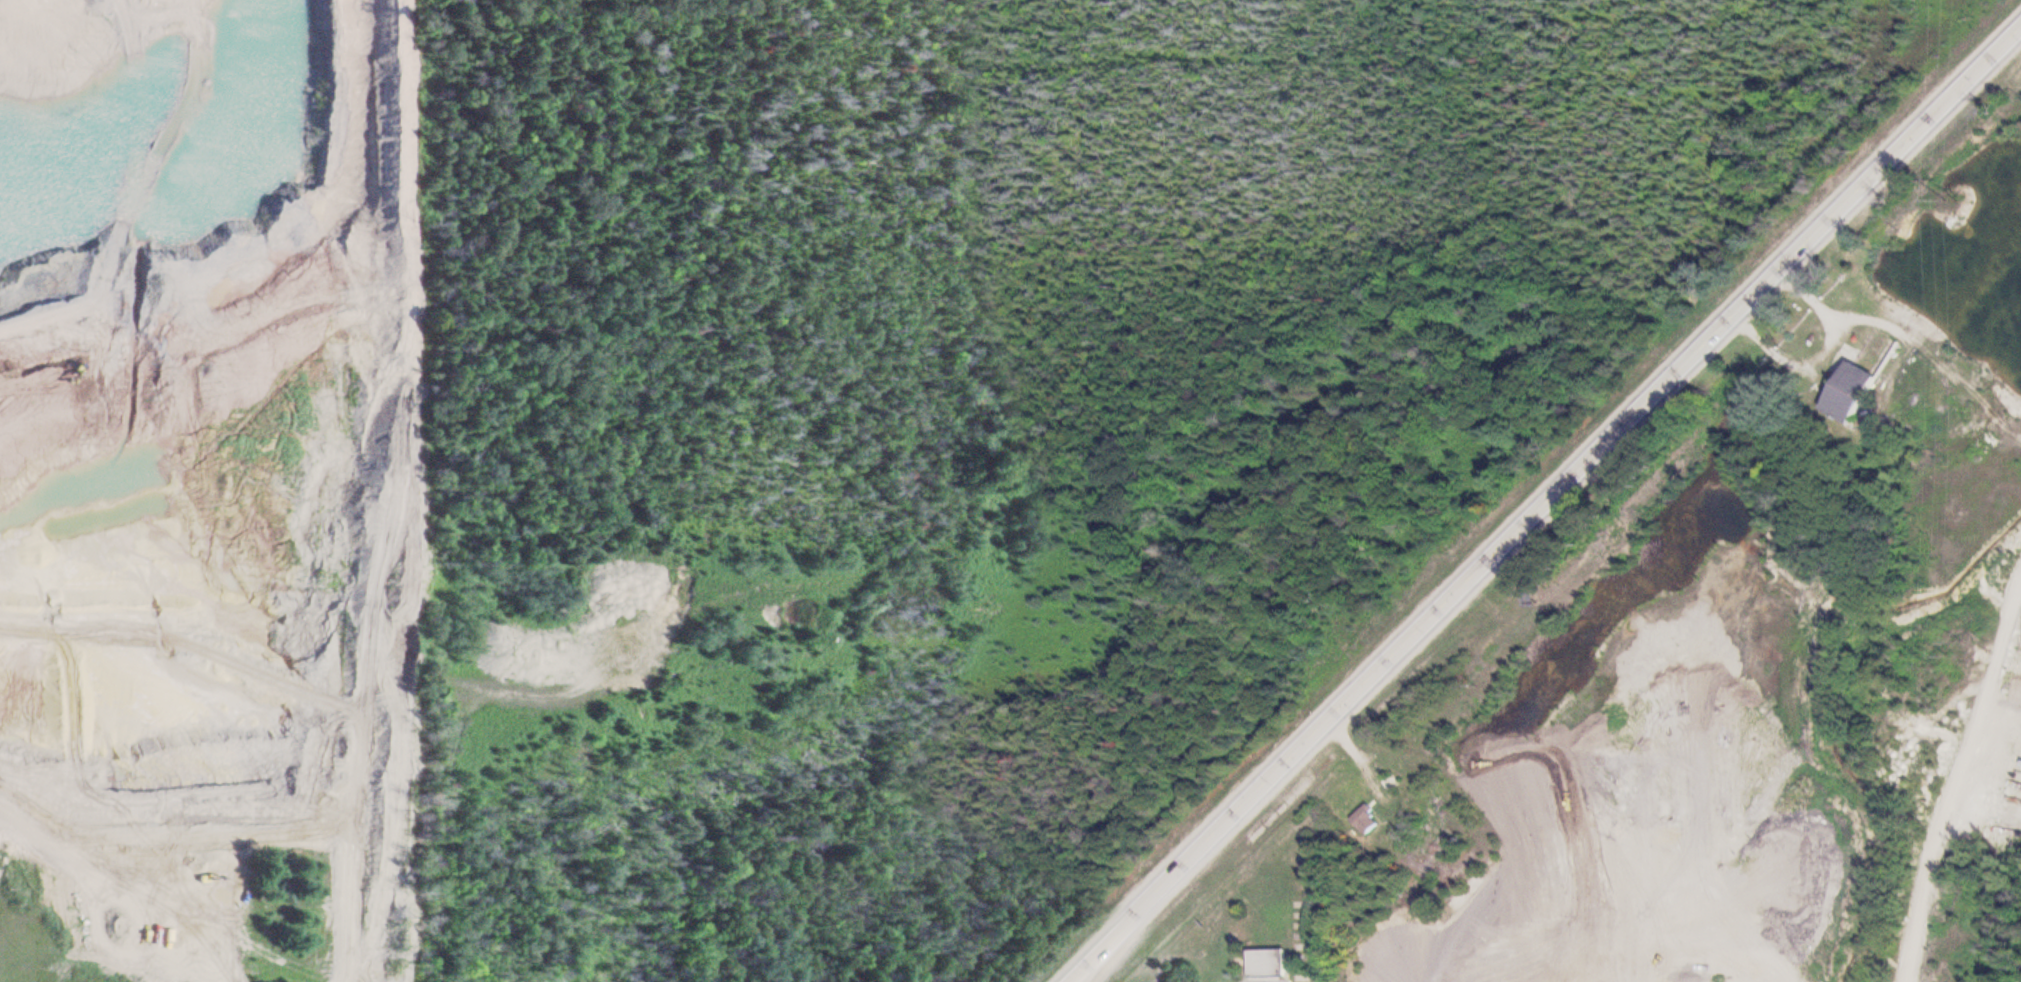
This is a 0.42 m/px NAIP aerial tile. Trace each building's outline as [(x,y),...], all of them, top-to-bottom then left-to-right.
[(1882,378),(1852,360),(1824,408),(1854,426),(1882,378)] [(1366,835),(1380,825),(1367,808),(1353,818),(1366,835)] [(1252,979),(1289,979),(1289,951),(1252,951),(1252,979)]
